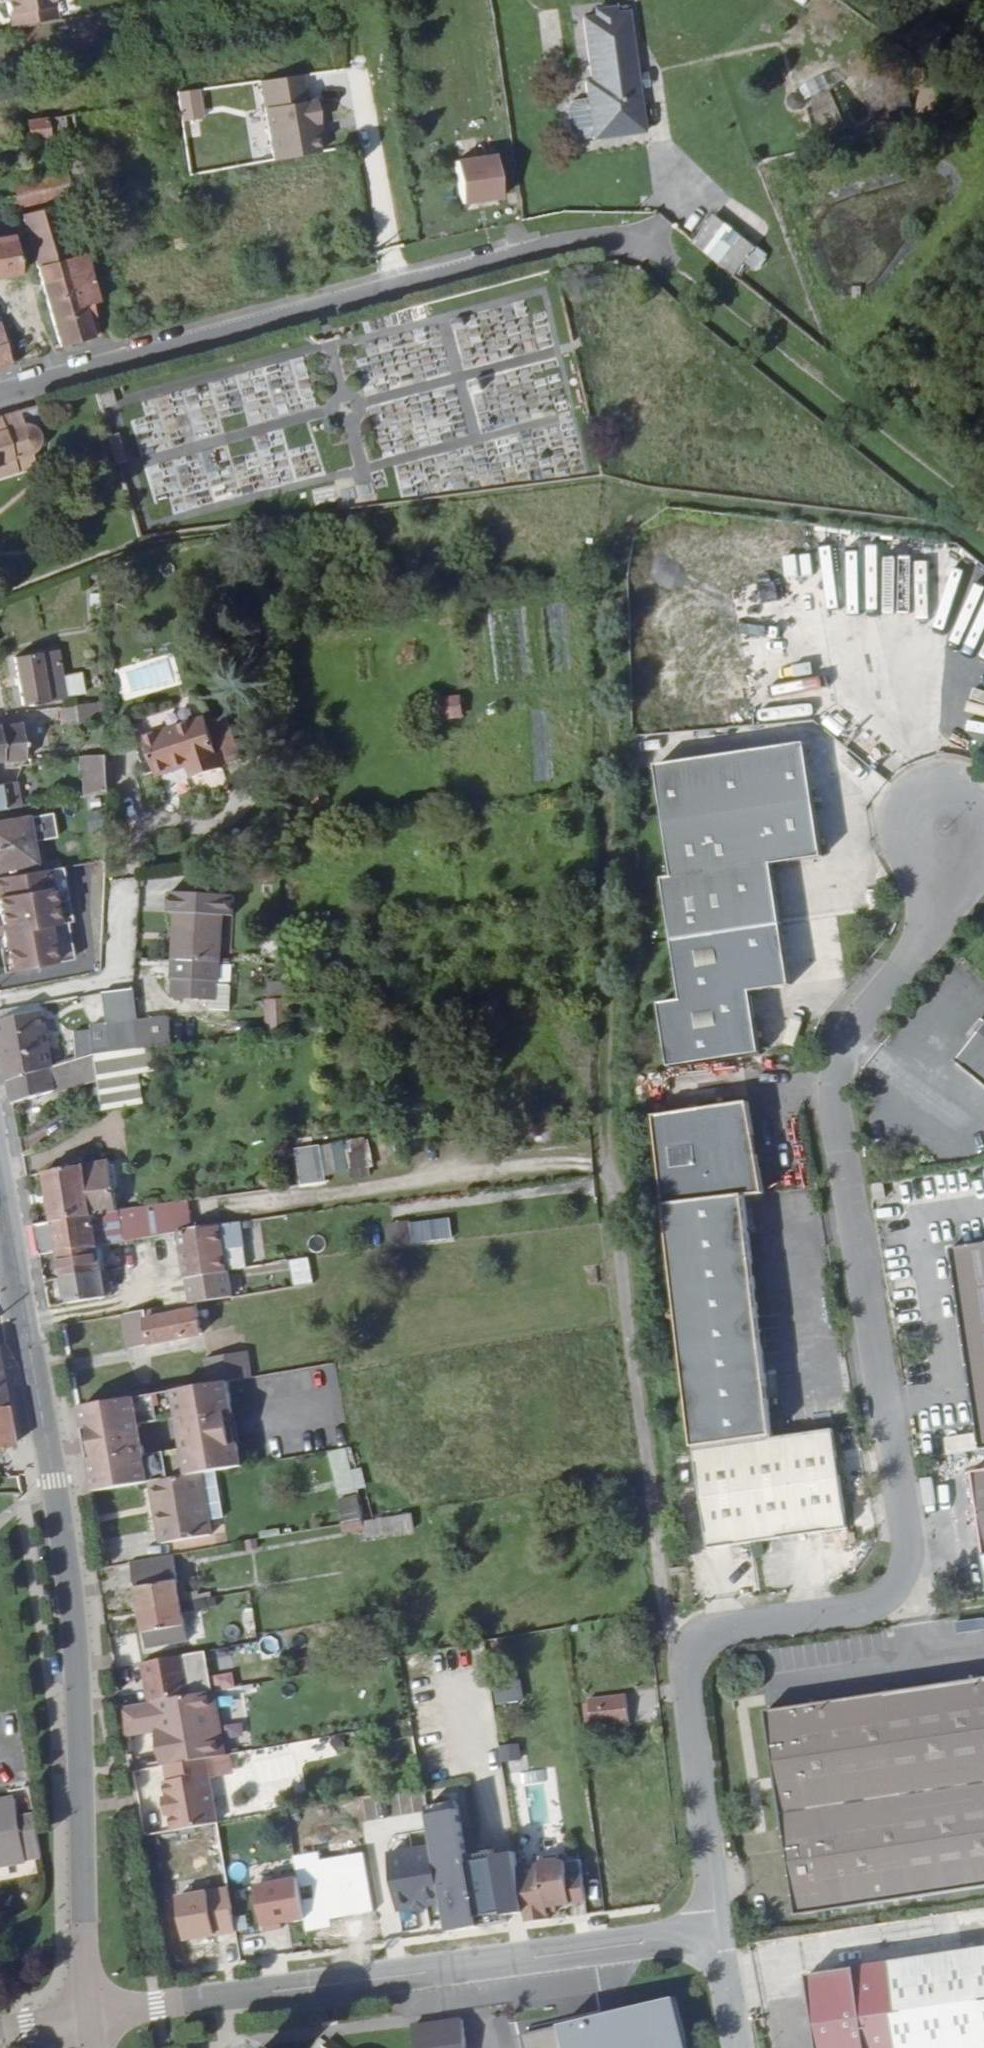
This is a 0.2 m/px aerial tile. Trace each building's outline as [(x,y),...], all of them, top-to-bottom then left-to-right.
[(2,9),(11,8),(12,14),(15,28),(61,19),(57,0),(0,0),(0,1),(2,9)] [(11,8),(2,9),(3,16),(12,14),(11,8)] [(15,28),(17,41),(64,34),(61,19),(15,28)] [(582,116),(587,149),(588,153),(638,145),(621,26),(608,27),(608,21),(588,24),(589,30),(576,32),(585,95),(579,96),(582,116)] [(253,83),(267,164),(318,155),(304,74),(253,83)] [(172,115),(181,113),(180,104),(172,106),(172,115)] [(567,152),(587,149),(582,116),(563,119),(560,122),(564,150),(567,152)] [(94,128),(93,120),(38,129),(39,138),(49,136),(51,149),(73,145),(71,132),(94,128)] [(32,166),(26,131),(10,134),(17,169),(32,166)] [(17,169),(10,134),(0,136),(0,171),(17,169)] [(487,171),(448,177),(454,219),(494,213),(487,171)] [(28,213),(59,208),(79,204),(75,182),(82,181),(80,173),(23,183),(28,213)] [(69,361),(110,348),(102,320),(107,317),(93,267),(78,270),(60,211),(27,224),(69,361)] [(0,245),(0,288),(30,281),(21,244),(1,249),(0,245)] [(698,246),(679,268),(696,282),(715,260),(698,246)] [(705,290),(722,304),(741,282),(724,268),(705,290)] [(15,364),(10,339),(2,340),(1,336),(0,336),(0,368),(15,364)] [(19,376),(15,364),(0,368),(0,382),(19,376)] [(0,417),(0,478),(35,466),(29,450),(40,437),(35,424),(21,422),(17,412),(0,417)] [(924,547),(920,574),(930,575),(934,548),(924,547)] [(781,572),(768,572),(769,594),(782,593),(781,572)] [(857,600),(856,587),(823,589),(824,602),(857,600)] [(52,686),(47,661),(6,669),(14,715),(55,707),(55,705),(52,686)] [(132,669),(136,686),(171,677),(167,661),(132,669)] [(71,683),(52,686),(55,705),(75,702),(71,683)] [(941,703),(937,730),(967,734),(971,708),(941,703)] [(432,724),(459,720),(458,707),(431,709),(432,724)] [(68,712),(70,728),(97,725),(95,708),(68,712)] [(460,728),(459,720),(432,724),(433,731),(460,728)] [(201,735),(198,727),(137,747),(150,783),(182,773),(186,786),(235,770),(221,728),(201,735)] [(21,766),(16,733),(0,735),(0,769),(21,766)] [(664,951),(772,931),(760,871),(811,862),(790,749),(642,777),(663,887),(653,889),(664,951)] [(95,807),(105,805),(102,770),(78,771),(81,809),(95,807)] [(95,814),(104,814),(105,805),(95,807),(95,814)] [(28,815),(31,839),(53,837),(50,812),(28,815)] [(27,873),(18,829),(0,832),(0,878),(27,873)] [(57,933),(61,932),(65,931),(54,877),(0,887),(0,944),(57,933)] [(234,898),(167,897),(167,917),(171,917),(171,922),(228,926),(228,919),(234,919),(234,898)] [(171,922),(171,963),(215,964),(228,964),(228,926),(171,922)] [(662,1073),(754,1057),(743,996),(783,990),(772,931),(664,951),(675,1008),(651,1012),(662,1073)] [(61,932),(57,933),(0,944),(0,966),(3,983),(69,970),(61,932)] [(213,1000),(215,964),(171,963),(171,1000),(213,1000)] [(111,1067),(117,1066),(142,1062),(138,1037),(130,995),(99,1001),(105,1034),(111,1067)] [(287,1039),(284,1006),(266,1008),(269,1042),(287,1039)] [(975,1025),(961,1041),(944,1061),(983,1094),(983,1013),(975,1025)] [(40,1030),(38,1014),(0,1022),(0,1037),(40,1030)] [(961,1041),(975,1025),(970,1019),(955,1035),(961,1041)] [(4,1093),(49,1081),(40,1030),(0,1037),(0,1074),(4,1093)] [(138,1037),(142,1062),(173,1057),(168,1032),(138,1037)] [(74,1074),(89,1070),(111,1067),(105,1034),(90,1036),(90,1041),(71,1045),(74,1074)] [(92,1094),(96,1126),(123,1123),(125,1123),(123,1109),(115,1109),(110,1076),(118,1075),(117,1066),(111,1067),(89,1070),(92,1094)] [(4,1093),(8,1119),(92,1094),(89,1070),(74,1074),(49,1081),(4,1093)] [(737,1201),(754,1198),(737,1107),(643,1123),(655,1212),(737,1201)] [(319,1154),(294,1156),(297,1191),(322,1189),(319,1154)] [(43,1181),(50,1231),(113,1221),(105,1171),(43,1181)] [(870,1182),(861,1184),(863,1197),(872,1195),(870,1182)] [(768,1435),(737,1201),(655,1212),(660,1248),(687,1447),(768,1435)] [(31,1235),(36,1266),(55,1263),(94,1257),(99,1257),(177,1245),(191,1243),(185,1209),(117,1220),(113,1221),(50,1231),(31,1235)] [(406,1224),(386,1227),(389,1250),(410,1247),(406,1224)] [(177,1245),(184,1292),(228,1283),(247,1279),(238,1235),(191,1243),(177,1245)] [(245,1259),(261,1256),(258,1239),(242,1241),(245,1259)] [(938,1251),(971,1452),(983,1450),(983,1244),(938,1251)] [(55,1263),(59,1288),(99,1282),(104,1281),(99,1257),(94,1257),(55,1263)] [(309,1258),(291,1258),(292,1284),(310,1283),(309,1258)] [(99,1282),(104,1307),(108,1306),(104,1281),(99,1282)] [(59,1288),(64,1314),(104,1307),(99,1282),(59,1288)] [(187,1310),(188,1315),(232,1306),(228,1283),(184,1292),(187,1310)] [(187,1310),(121,1324),(127,1362),(193,1351),(188,1315),(187,1310)] [(201,1362),(206,1391),(225,1388),(247,1383),(241,1354),(201,1362)] [(74,1415),(80,1447),(137,1436),(137,1433),(174,1426),(176,1435),(232,1425),(225,1388),(206,1391),(74,1415)] [(80,1447),(90,1499),(149,1488),(199,1479),(243,1471),(232,1425),(176,1435),(181,1456),(143,1463),(137,1436),(80,1447)] [(838,1531),(824,1430),(684,1450),(699,1551),(838,1531)] [(335,1493),(365,1487),(361,1466),(349,1468),(345,1447),(327,1450),(335,1493)] [(983,1592),(983,1472),(960,1475),(978,1593),(983,1592)] [(199,1479),(149,1488),(161,1550),(211,1540),(199,1479)] [(360,1495),(339,1495),(340,1518),(361,1518),(360,1495)] [(411,1512),(362,1520),(365,1537),(413,1529),(411,1512)] [(182,1615),(172,1565),(129,1574),(138,1623),(182,1615)] [(187,1638),(182,1615),(138,1623),(145,1660),(179,1653),(177,1639),(187,1638)] [(179,1653),(190,1652),(187,1638),(177,1639),(179,1653)] [(229,1649),(209,1651),(210,1665),(231,1663),(229,1649)] [(119,1720),(125,1749),(154,1744),(158,1763),(168,1762),(170,1776),(206,1769),(220,1767),(206,1703),(190,1706),(182,1668),(138,1676),(146,1715),(119,1720)] [(524,1698),(517,1674),(490,1681),(496,1705),(524,1698)] [(909,1900),(983,1888),(983,1677),(878,1694),(863,1696),(756,1713),(789,1918),(894,1902),(909,1900)] [(593,1731),(621,1728),(618,1700),(591,1702),(593,1731)] [(291,1763),(334,1755),(330,1736),(287,1745),(291,1763)] [(501,1761),(519,1759),(517,1743),(500,1745),(501,1761)] [(158,1763),(161,1778),(165,1777),(170,1776),(168,1762),(158,1763)] [(171,1826),(174,1842),(218,1834),(206,1769),(170,1776),(165,1777),(168,1792),(165,1792),(168,1807),(171,1826)] [(37,1865),(29,1822),(15,1825),(12,1806),(0,1808),(0,1871),(37,1865)] [(514,1883),(522,1934),(544,1931),(543,1921),(582,1915),(575,1874),(555,1877),(554,1869),(535,1872),(536,1880),(514,1883)] [(297,1875),(249,1882),(256,1930),(304,1923),(297,1875)] [(170,1895),(176,1940),(231,1932),(225,1887),(170,1895)] [(858,2047),(983,2047),(983,1950),(846,1971),(858,2047)] [(846,1971),(800,1978),(810,2047),(858,2047),(846,1971)] [(569,2047),(689,2047),(677,2000),(564,2027),(569,2047)] [(464,2020),(415,2026),(417,2047),(468,2047),(464,2020)]
